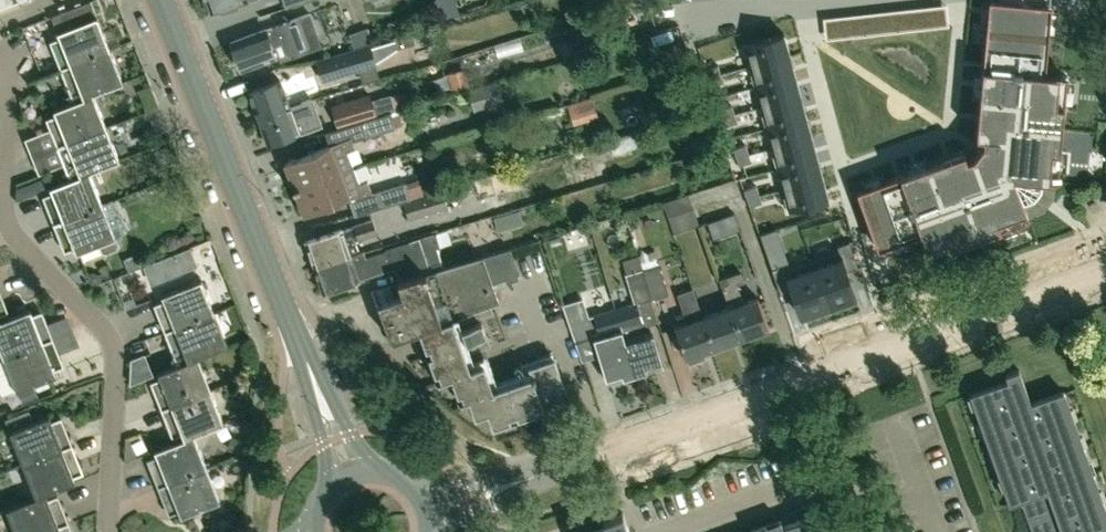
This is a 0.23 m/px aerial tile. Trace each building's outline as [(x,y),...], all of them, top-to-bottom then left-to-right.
[(109,49),(90,0),(89,0),(50,16),(61,43),(51,47),(60,68),(109,49)] [(213,12),(246,0),(209,0),(213,12)] [(858,192),(878,248),(921,233),(929,253),(1029,217),(1028,215),(1024,205),(1035,201),(1042,192),(1043,179),(1055,180),(1058,180),(1067,74),(1045,72),(1051,10),(1052,0),(991,0),(991,4),(989,4),(989,5),(988,6),(991,6),(989,27),(987,27),(986,28),(986,29),(989,29),(987,50),(985,50),(982,74),(980,96),(977,135),(984,136),(983,142),(974,155),(967,157),(965,151),(928,164),(907,171),(900,174),(885,179),(864,187),(863,187),(864,190),(858,192)] [(296,57),(316,49),(311,35),(317,33),(310,13),(232,41),(242,68),(277,55),(280,62),(296,57)] [(750,65),(790,54),(784,33),(744,44),(750,65)] [(401,46),(406,59),(423,53),(418,39),(401,46)] [(380,77),(370,43),(352,49),(352,48),(315,60),(322,81),(359,70),(363,83),(380,77)] [(82,98),(93,93),(122,82),(109,49),(60,68),(68,90),(78,86),(82,98)] [(790,54),(750,65),(755,86),(795,75),(790,54)] [(468,65),(451,75),(460,89),(477,79),(468,65)] [(718,65),(706,69),(708,77),(721,73),(718,65)] [(721,73),(708,77),(711,86),(724,81),(721,73)] [(260,117),(292,105),(304,100),(296,76),(292,75),(250,90),(260,117)] [(801,95),(795,75),(755,86),(761,106),(801,95)] [(57,146),(106,126),(93,93),(82,98),(53,109),(58,120),(48,124),(57,146)] [(339,127),(376,116),(376,115),(395,109),(391,95),(372,101),(370,95),(333,106),(339,127)] [(806,116),(801,95),(761,106),(766,127),(806,116)] [(292,105),(260,117),(269,143),(322,123),(319,114),(298,121),(292,105)] [(732,105),(719,109),(722,117),(735,113),(732,105)] [(579,125),(603,118),(600,108),(576,114),(579,125)] [(367,136),(397,127),(392,111),(362,120),(367,136)] [(735,113),(722,117),(725,126),(738,121),(735,113)] [(806,116),(766,127),(772,147),(812,136),(806,116)] [(79,175),(89,171),(119,159),(106,126),(57,146),(66,168),(75,164),(79,175)] [(818,157),(812,136),(772,147),(777,168),(818,157)] [(296,187),(351,166),(346,151),(353,148),(349,137),(286,161),(296,187)] [(746,144),(733,148),(736,157),(749,152),(746,144)] [(749,152),(736,157),(739,165),(752,161),(749,152)] [(823,177),(818,157),(777,168),(783,188),(823,177)] [(351,166),(296,187),(306,213),(350,196),(351,200),(374,192),(369,179),(357,182),(351,166)] [(54,225),(103,205),(89,171),(79,175),(50,187),(55,199),(45,203),(54,225)] [(483,181),(491,199),(512,190),(505,172),(483,181)] [(829,199),(823,177),(783,188),(789,210),(829,199)] [(383,206),(413,197),(424,193),(419,178),(378,190),(383,206)] [(756,185),(744,190),(747,198),(759,194),(756,185)] [(442,189),(404,201),(409,218),(447,206),(442,189)] [(701,197),(706,211),(725,204),(720,190),(701,197)] [(694,208),(689,194),(664,202),(669,217),(694,208)] [(759,194),(747,198),(750,206),(762,202),(759,194)] [(103,205),(54,225),(62,246),(72,242),(76,253),(99,245),(102,252),(106,254),(116,250),(119,245),(103,205)] [(694,208),(669,217),(674,233),(699,225),(694,208)] [(507,213),(511,227),(524,224),(520,209),(507,213)] [(306,241),(314,266),(350,254),(350,252),(358,249),(355,240),(376,233),(372,219),(342,229),(342,228),(306,241)] [(713,238),(722,235),(716,219),(708,222),(713,238)] [(453,243),(452,223),(440,223),(441,243),(453,243)] [(764,246),(781,240),(776,228),(760,234),(764,246)] [(407,279),(443,268),(433,234),(434,233),(433,232),(385,248),(386,250),(366,257),(364,250),(351,254),(350,254),(314,266),(323,291),(359,279),(360,281),(365,279),(364,276),(402,264),(407,279)] [(839,250),(812,260),(829,307),(856,297),(847,270),(858,266),(849,241),(837,245),(839,250)] [(443,268),(407,279),(400,281),(404,292),(380,300),(394,338),(422,328),(493,303),(500,300),(494,282),(519,273),(510,247),(443,268)] [(190,248),(175,254),(182,270),(197,264),(190,248)] [(784,264),(772,268),(781,293),(792,289),(801,316),(829,307),(812,260),(805,262),(785,269),(784,264)] [(642,269),(651,298),(651,299),(668,294),(659,264),(642,269)] [(97,294),(112,320),(139,304),(135,297),(153,286),(142,267),(97,294)] [(651,298),(642,269),(625,274),(634,303),(639,301),(651,298)] [(721,278),(731,306),(742,337),(770,327),(759,297),(745,301),(739,283),(745,280),(742,270),(721,278)] [(164,331),(214,312),(201,279),(161,295),(166,307),(156,311),(164,331)] [(715,346),(704,316),(698,297),(694,287),(679,293),(682,303),(683,302),(690,321),(676,326),(687,356),(688,356),(690,362),(706,357),(703,351),(715,346)] [(637,372),(618,307),(589,316),(583,298),(563,304),(575,340),(595,333),(610,380),(637,372)] [(618,307),(637,372),(664,364),(653,328),(648,329),(639,301),(634,303),(618,307)] [(493,303),(422,328),(440,380),(454,375),(462,400),(471,397),(477,414),(490,409),(495,424),(546,406),(543,397),(568,388),(556,356),(530,365),(533,373),(495,387),(486,362),(472,367),(464,343),(468,341),(472,352),(492,345),(484,321),(459,330),(457,325),(496,311),(493,303)] [(715,346),(742,337),(731,306),(704,316),(715,346)] [(0,321),(0,349),(4,358),(53,338),(45,317),(34,321),(30,309),(0,321)] [(187,361),(198,357),(227,345),(214,312),(164,331),(173,353),(183,350),(187,361)] [(59,353),(53,338),(4,358),(17,391),(56,376),(51,364),(62,360),(59,353)] [(162,410),(211,390),(198,357),(187,361),(158,373),(163,385),(153,389),(162,410)] [(1019,367),(1005,372),(1007,379),(970,392),(1010,502),(1021,498),(1033,531),(1103,531),(1102,530),(1105,528),(1105,506),(1063,388),(1030,400),(1019,367)] [(183,438),(193,434),(224,422),(211,390),(162,410),(170,430),(179,427),(183,438)] [(22,465),(73,445),(64,423),(54,427),(50,416),(33,422),(28,409),(5,419),(10,431),(9,432),(22,465)] [(157,487),(206,467),(193,434),(183,438),(154,450),(159,462),(149,466),(157,487)] [(35,497),(47,492),(75,481),(71,470),(81,466),(73,445),(22,465),(35,497)] [(778,464),(783,483),(794,480),(789,461),(778,464)] [(206,467),(157,487),(166,509),(176,505),(180,516),(219,500),(206,467)] [(70,522),(62,501),(52,505),(47,492),(35,497),(6,509),(15,531),(45,531),(70,522)] [(623,510),(604,517),(607,525),(588,531),(631,531),(623,510)] [(818,511),(783,524),(781,518),(752,529),(753,531),(826,531),(818,511)] [(45,531),(74,531),(70,522),(45,531)]
